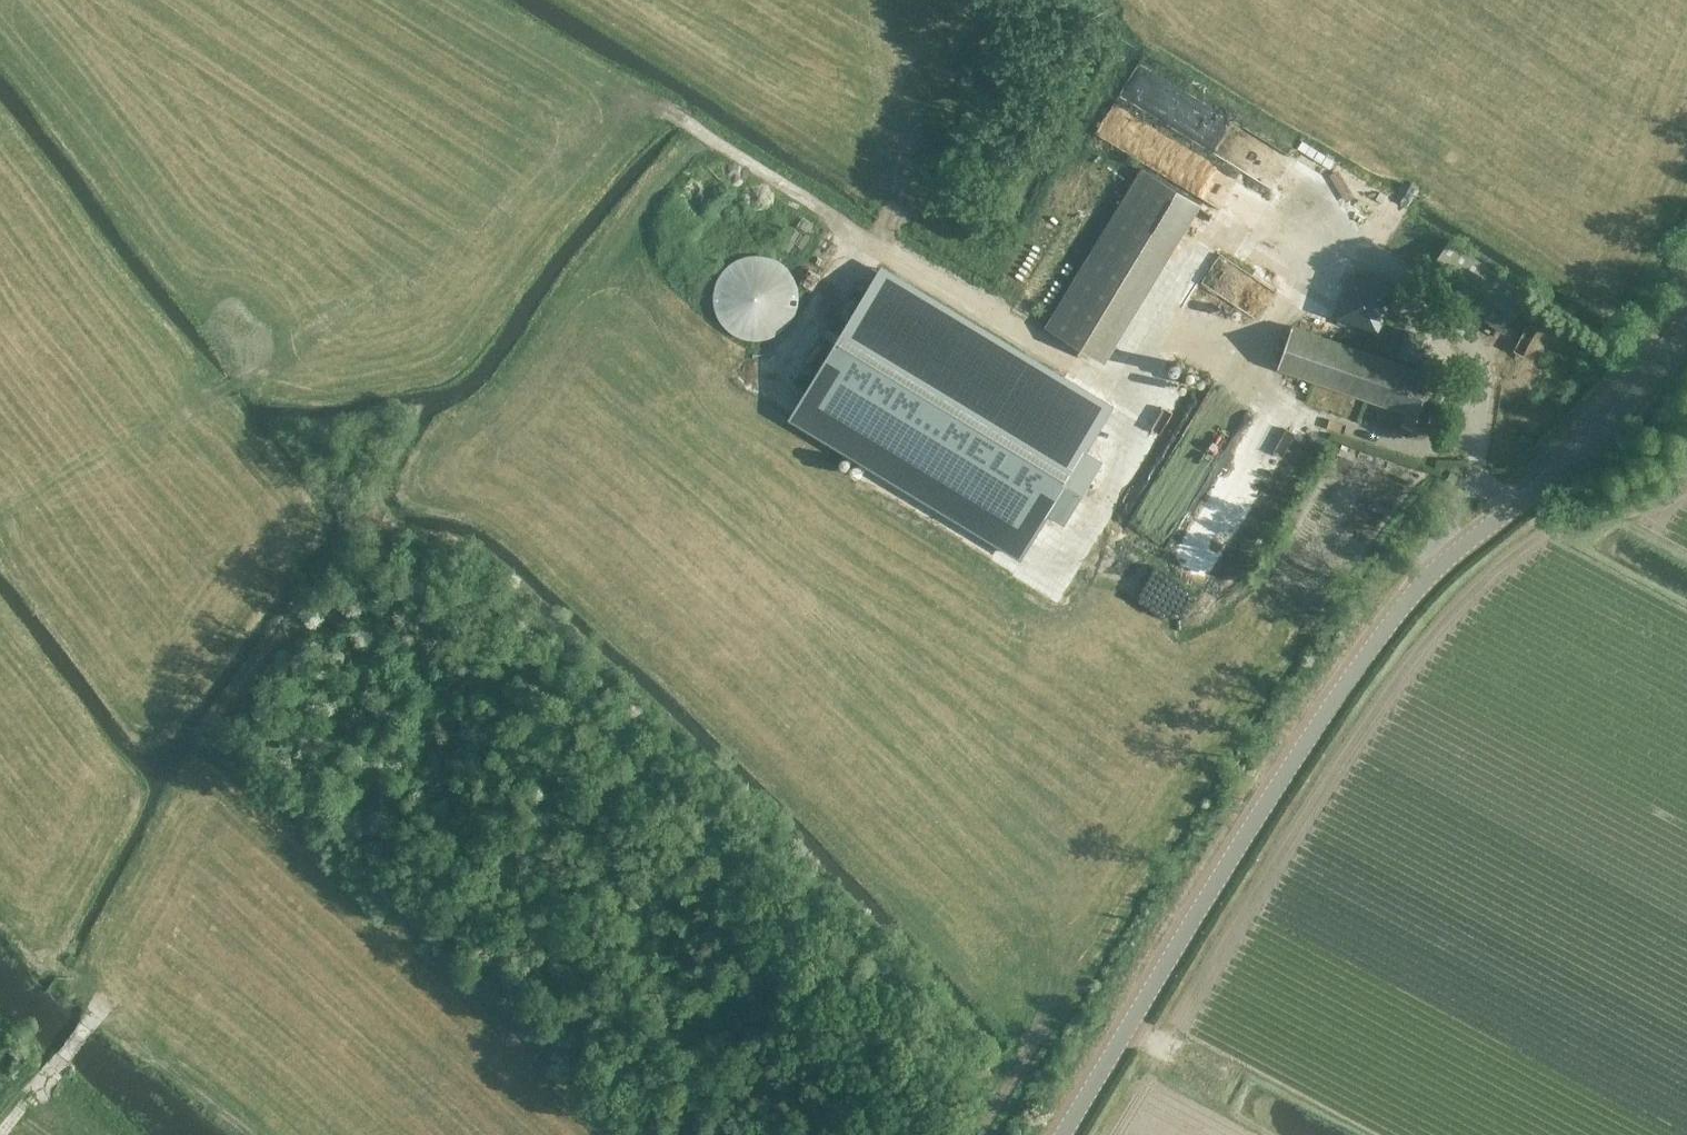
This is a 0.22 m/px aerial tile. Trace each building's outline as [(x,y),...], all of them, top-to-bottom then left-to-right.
[(1201,203),(1142,168),(1046,327),(1086,351),(1157,234),(1176,245),(1201,203)] [(1505,333),(1531,296),(1451,240),(1425,277),(1505,333)] [(737,259),(726,267),(717,279),(713,292),(714,307),(719,320),(728,331),(740,338),(754,341),(768,340),(781,334),(791,324),(798,311),(800,297),(797,282),(790,270),(779,261),(766,255),(751,255),(737,259)] [(870,255),(778,401),(1007,545),(1034,502),(1051,513),(1088,453),(1072,443),(1099,399),(870,255)] [(1378,333),(1394,288),(1350,272),(1333,317),(1378,333)] [(1426,433),(1447,369),(1429,363),(1425,373),(1292,328),(1278,370),(1408,413),(1404,426),(1426,433)] [(1422,362),(1430,338),(1408,330),(1400,355),(1422,362)]
